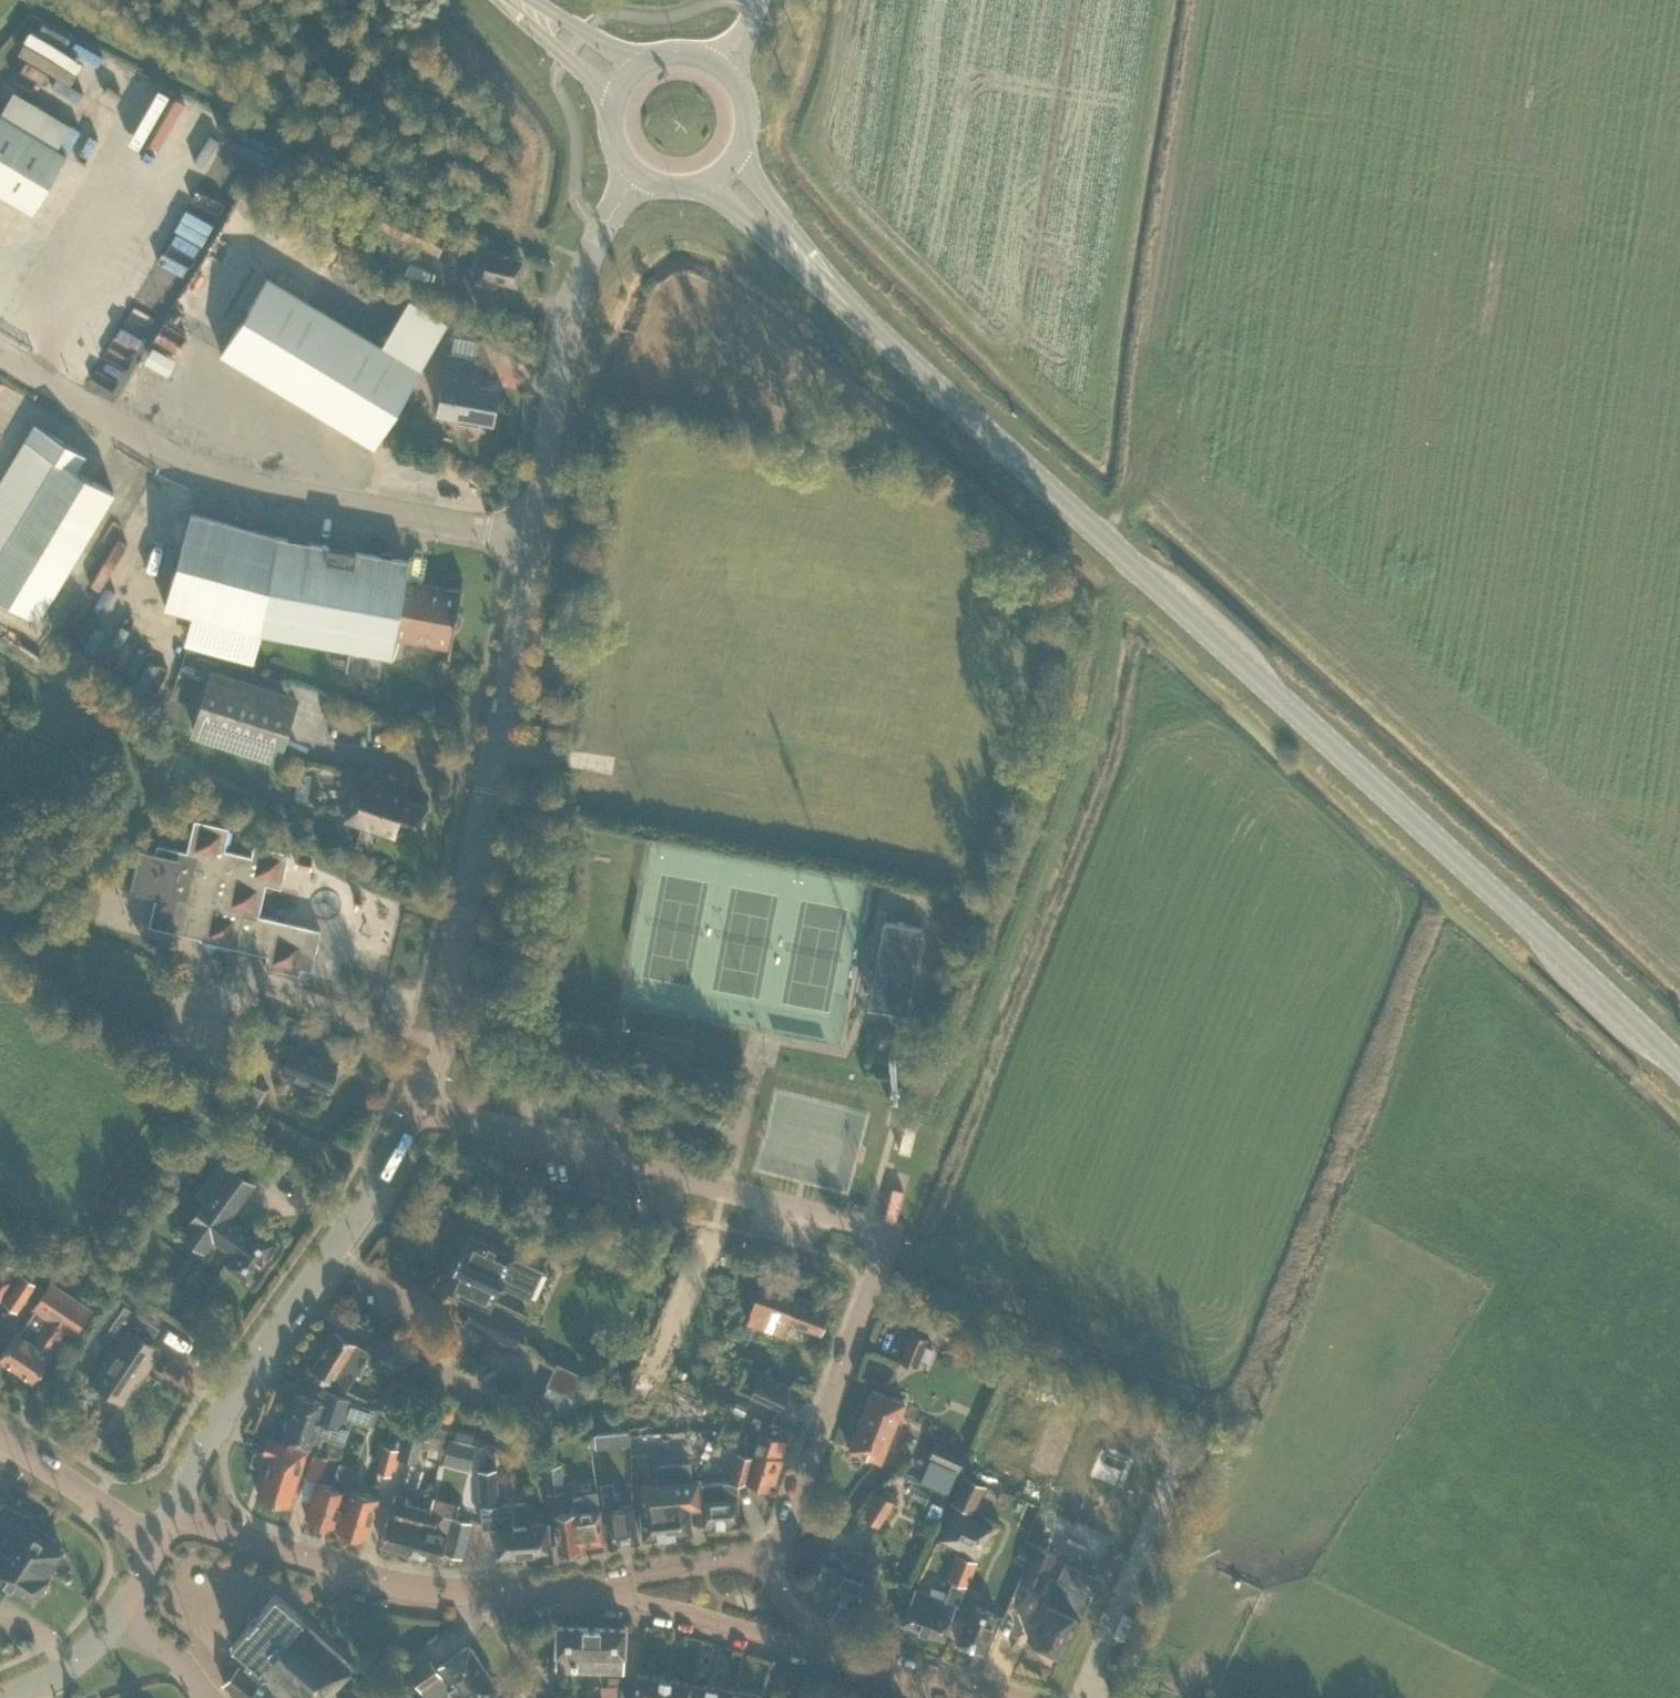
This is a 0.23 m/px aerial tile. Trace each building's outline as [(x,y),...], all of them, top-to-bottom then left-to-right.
[(32,211),(66,153),(0,114),(0,192),(32,211)] [(470,277),(496,283),(497,279),(517,283),(522,258),(503,254),(504,251),(477,245),(470,277)] [(374,444),(420,368),(448,322),(409,299),(382,345),(268,276),(222,352),(374,444)] [(460,336),(465,328),(457,324),(450,336),(454,338),(455,335),(460,336)] [(169,371),(176,357),(155,345),(147,358),(169,371)] [(448,352),(438,409),(461,414),(460,419),(478,422),(478,417),(493,419),(499,384),(472,379),(476,357),(448,352)] [(37,424),(0,487),(0,594),(39,617),(114,491),(79,470),(88,454),(37,424)] [(391,655),(395,636),(450,644),(448,656),(449,657),(464,578),(462,578),(460,589),(405,579),(409,559),(277,535),(191,512),(166,607),(260,632),(351,648),(347,670),(380,675),(384,654),(391,655)] [(176,654),(181,643),(177,641),(156,686),(167,691),(183,657),(176,654)] [(215,668),(210,684),(195,732),(277,757),(297,694),(215,668)] [(345,820),(397,837),(398,831),(420,836),(429,804),(405,798),(408,789),(360,773),(345,820)] [(289,852),(254,843),(252,855),(224,849),(229,827),(194,820),(187,850),(157,843),(155,850),(140,846),(130,889),(156,895),(149,926),(171,931),(202,939),(202,940),(267,954),(266,964),(300,972),(302,966),(312,968),(321,928),(258,914),(265,883),(281,886),(289,852)] [(298,856),(296,865),(310,868),(312,860),(298,856)] [(884,919),(879,947),(878,952),(888,954),(880,995),(900,998),(909,1000),(923,927),(884,919)] [(283,1072),(330,1088),(340,1061),(320,1054),(323,1044),(300,1036),(296,1047),(270,1038),(264,1055),(286,1064),(283,1072)] [(224,1115),(257,1134),(270,1111),(258,1105),(269,1086),(253,1077),(242,1096),(236,1093),(224,1115)] [(521,1152),(517,1161),(539,1173),(544,1164),(521,1152)] [(228,1265),(249,1279),(277,1240),(256,1225),(251,1231),(230,1216),(253,1184),(230,1168),(184,1234),(206,1249),(213,1240),(235,1255),(228,1265)] [(471,1234),(446,1287),(475,1300),(466,1321),(514,1344),(528,1314),(493,1298),(500,1282),(530,1296),(543,1267),(471,1234)] [(23,1263),(12,1257),(3,1270),(14,1277),(23,1263)] [(1,1299),(14,1278),(0,1269),(0,1270),(0,1299),(1,1299)] [(4,1299),(18,1310),(37,1282),(23,1272),(4,1299)] [(17,1330),(0,1355),(0,1356),(33,1378),(51,1352),(49,1351),(65,1328),(74,1334),(91,1308),(50,1280),(33,1306),(35,1308),(19,1331),(17,1330)] [(787,1321),(821,1334),(830,1308),(761,1282),(746,1320),(782,1334),(787,1321)] [(94,1380),(123,1400),(140,1375),(142,1376),(160,1348),(146,1338),(155,1324),(125,1305),(110,1328),(123,1337),(94,1380)] [(365,1403),(369,1393),(350,1383),(370,1351),(336,1329),(312,1369),(345,1390),(343,1393),(365,1403)] [(899,1359),(916,1366),(928,1338),(910,1331),(899,1359)] [(389,1341),(384,1348),(376,1361),(391,1371),(398,1359),(399,1360),(407,1365),(412,1355),(389,1341)] [(546,1384),(575,1397),(586,1375),(557,1361),(546,1384)] [(630,1397),(648,1405),(659,1378),(641,1371),(630,1397)] [(780,1409),(789,1390),(758,1376),(750,1394),(780,1409)] [(873,1388),(849,1448),(881,1460),(905,1401),(873,1388)] [(348,1398),(325,1389),(322,1400),(298,1392),(284,1436),(318,1448),(323,1435),(344,1442),(352,1418),(369,1424),(375,1407),(348,1398)] [(757,1455),(748,1482),(747,1482),(767,1488),(769,1480),(775,1482),(783,1457),(780,1457),(789,1427),(753,1414),(748,1428),(757,1431),(754,1438),(757,1439),(752,1453),(757,1455)] [(398,1457),(417,1462),(422,1444),(429,1447),(427,1454),(440,1457),(448,1428),(428,1422),(425,1432),(406,1427),(398,1457)] [(589,1433),(590,1447),(603,1446),(601,1432),(589,1433)] [(450,1436),(446,1453),(471,1459),(475,1443),(450,1436)] [(258,1493),(290,1504),(310,1453),(272,1438),(266,1453),(272,1455),(258,1493)] [(928,1458),(959,1471),(967,1452),(936,1439),(928,1458)] [(376,1470),(391,1474),(399,1447),(384,1443),(376,1470)] [(754,1455),(738,1450),(729,1482),(736,1481),(746,1480),(754,1455)] [(306,1473),(320,1478),(327,1456),(314,1451),(306,1473)] [(643,1538),(692,1531),(690,1507),(702,1506),(701,1484),(700,1479),(692,1480),(691,1461),(656,1463),(657,1483),(639,1484),(643,1538)] [(345,1490),(347,1490),(355,1467),(340,1462),(332,1485),(318,1480),(306,1516),(333,1525),(345,1490)] [(560,1493),(558,1466),(543,1468),(545,1494),(560,1493)] [(497,1467),(478,1468),(481,1504),(483,1527),(496,1526),(498,1558),(551,1554),(548,1521),(531,1522),(529,1501),(499,1503),(497,1467)] [(951,1501),(974,1511),(986,1484),(963,1473),(951,1501)] [(618,1542),(639,1539),(634,1503),(616,1506),(613,1481),(601,1483),(609,1545),(618,1544),(618,1542)] [(739,1522),(736,1481),(729,1482),(701,1484),(702,1506),(703,1524),(739,1522)] [(337,1528),(365,1537),(378,1496),(357,1490),(359,1486),(351,1483),(337,1528)] [(863,1514),(878,1524),(893,1500),(878,1490),(863,1514)] [(381,1542),(419,1553),(431,1509),(410,1503),(412,1497),(407,1496),(407,1495),(395,1492),(381,1542)] [(573,1498),(575,1510),(554,1513),(560,1553),(564,1552),(567,1556),(575,1555),(577,1551),(581,1550),(581,1547),(603,1544),(597,1495),(573,1498)] [(16,1521),(2,1541),(47,1571),(63,1548),(60,1546),(56,1537),(46,1537),(32,1527),(36,1520),(32,1512),(23,1512),(11,1504),(5,1513),(16,1521)] [(1028,1536),(1042,1542),(1056,1511),(1042,1505),(1028,1536)] [(470,1519),(431,1509),(419,1553),(440,1559),(443,1549),(460,1554),(470,1519)] [(961,1551),(973,1557),(975,1553),(976,1553),(989,1527),(955,1511),(943,1537),(963,1547),(961,1551)] [(47,1571),(2,1541),(0,1544),(0,1588),(6,1579),(34,1598),(37,1593),(46,1589),(47,1579),(50,1573),(47,1571)] [(1021,1580),(1040,1588),(1056,1552),(1037,1544),(1021,1580)] [(874,1582),(871,1581),(879,1561),(842,1547),(835,1567),(829,1565),(819,1591),(865,1608),(874,1582)] [(947,1576),(968,1585),(977,1560),(956,1552),(947,1576)] [(1043,1648),(1054,1653),(1062,1636),(1069,1639),(1088,1593),(1055,1579),(1045,1601),(1041,1600),(1036,1611),(1040,1612),(1028,1639),(1043,1645),(1043,1648)] [(902,1621),(943,1636),(956,1603),(958,1603),(964,1588),(952,1584),(946,1599),(915,1587),(902,1621)] [(956,1641),(982,1650),(997,1612),(975,1604),(979,1591),(967,1586),(956,1615),(964,1618),(956,1641)] [(224,1682),(243,1697),(246,1697),(259,1683),(251,1676),(255,1671),(286,1697),(324,1697),(355,1665),(302,1618),(303,1617),(276,1593),(232,1642),(252,1660),(244,1669),(239,1665),(224,1682)] [(626,1627),(557,1625),(556,1669),(622,1671),(623,1655),(625,1655),(626,1627)] [(469,1643),(438,1664),(452,1685),(449,1687),(456,1697),(484,1697),(499,1688),(469,1643)] [(413,1670),(425,1688),(443,1676),(430,1658),(413,1670)] [(377,1660),(366,1672),(380,1685),(391,1673),(377,1660)] [(692,1682),(637,1673),(635,1697),(690,1697),(692,1682)] [(723,1688),(723,1687),(692,1682),(690,1697),(722,1697),(723,1688)] [(600,1697),(617,1697),(617,1684),(601,1683),(600,1697)] [(761,1694),(723,1687),(723,1688),(722,1697),(759,1697),(761,1694)]
